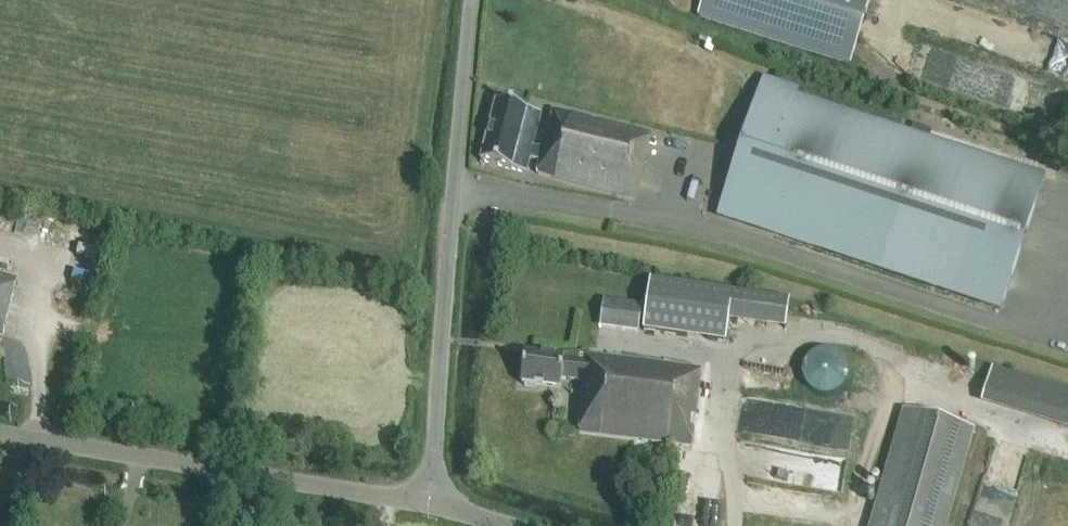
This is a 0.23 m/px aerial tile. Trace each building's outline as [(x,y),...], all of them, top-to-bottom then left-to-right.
[(699,15),(852,61),(871,0),(704,0),(699,15)] [(1003,305),(1045,177),(775,88),(765,120),(755,117),(733,181),(743,184),(733,216),(1003,305)] [(650,136),(554,110),(543,150),(533,146),(541,113),(496,102),(481,160),(526,170),(529,158),(541,161),(538,173),(635,198),(650,136)] [(94,233),(85,279),(100,282),(109,236),(94,233)] [(3,335),(16,280),(0,276),(0,334),(3,335)] [(650,282),(643,330),(726,342),(729,321),(786,329),(790,302),(650,282)] [(639,329),(642,305),(603,300),(600,324),(639,329)] [(825,397),(830,397),(835,395),(839,393),(842,390),(845,386),(847,382),(848,378),(849,374),(848,369),(847,365),(845,361),(842,357),(839,354),(835,352),(830,350),(825,350),(820,350),(816,351),(812,353),(808,356),(806,359),(803,364),(802,369),(801,374),(802,378),(803,383),(806,388),(808,391),(812,394),(816,396),(820,397),(825,397)] [(577,355),(576,363),(564,361),(564,358),(526,353),(522,382),(560,388),(561,379),(584,381),(579,434),(690,448),(699,370),(590,357),(590,354),(577,355)] [(992,368),(981,404),(1067,431),(1067,392),(992,368)] [(972,432),(902,412),(869,525),(944,525),(972,432)]
